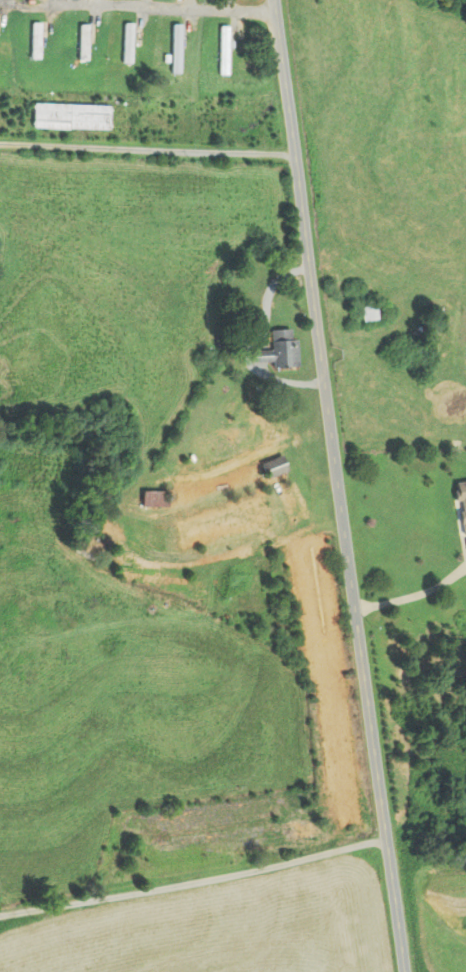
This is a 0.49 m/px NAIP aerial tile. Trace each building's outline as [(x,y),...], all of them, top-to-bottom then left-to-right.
[(41,23),(32,23),(32,59),(41,59),(41,23)] [(88,25),(80,25),(80,61),(88,61),(88,25)] [(182,25),(172,25),(172,73),(182,73),(182,25)] [(135,57),(135,26),(127,26),(127,57),(135,57)] [(228,27),(220,27),(220,76),(228,76),(228,27)] [(272,368),(297,367),(296,340),(289,340),(289,330),(270,330),(270,351),(251,352),(251,363),(272,363),(272,368)] [(202,486),(206,499),(286,474),(282,461),(202,486)] [(465,535),(465,481),(455,482),(458,536),(465,535)] [(167,509),(167,491),(141,491),(141,509),(167,509)]
